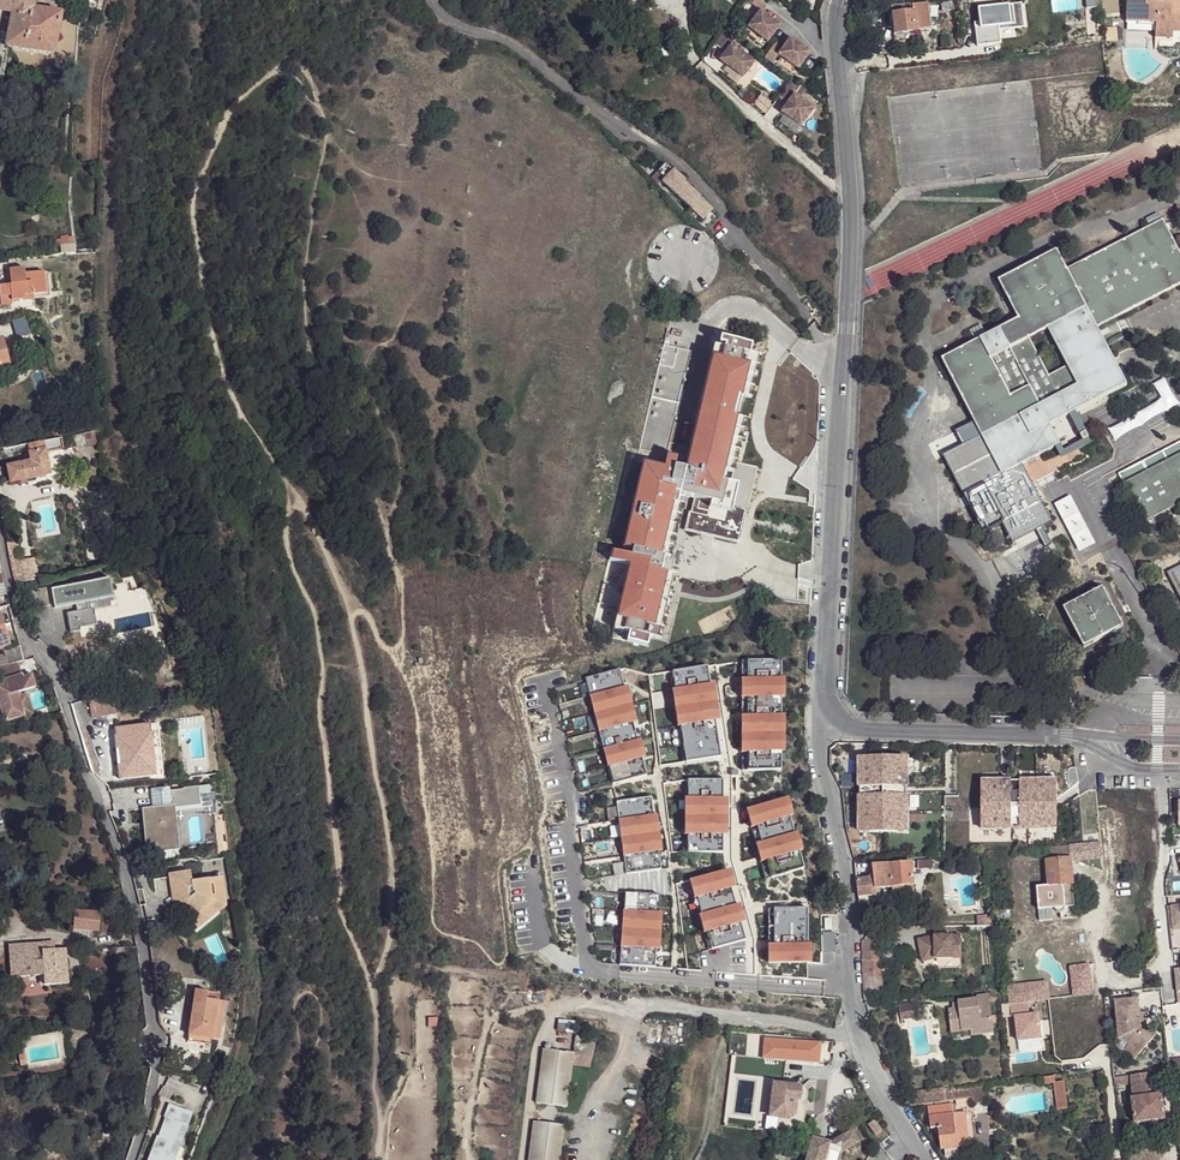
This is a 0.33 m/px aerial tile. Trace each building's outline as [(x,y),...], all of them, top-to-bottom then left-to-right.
[(35,0),(0,0),(0,11),(12,13),(6,46),(7,47),(54,55),(61,15),(33,10),(35,0)] [(758,0),(747,0),(746,2),(758,11),(760,13),(765,5),(758,0)] [(1154,0),(1124,0),(1123,22),(1155,23),(1154,33),(1171,34),(1179,34),(1179,0),(1161,0),(1161,3),(1154,3),(1154,0)] [(928,7),(912,8),(912,13),(915,13),(916,34),(929,33),(928,7)] [(912,8),(894,9),(892,9),(894,35),(895,35),(895,44),(916,42),(915,34),(916,34),(915,13),(912,13),(912,8)] [(760,13),(758,11),(748,27),(768,40),(778,25),(760,13)] [(940,32),(939,12),(932,12),(933,33),(940,32)] [(1105,29),(1106,43),(1116,43),(1116,29),(1105,29)] [(737,38),(726,30),(715,44),(725,52),(719,60),(742,77),(754,61),(732,45),(737,38)] [(783,46),(779,52),(798,66),(809,50),(790,37),(783,46)] [(765,56),(772,61),(779,52),(783,46),(776,40),(765,56)] [(800,82),(791,76),(778,95),(787,101),(780,111),(800,124),(813,105),(794,92),(800,82)] [(666,164),(659,172),(666,178),(663,181),(704,219),(714,209),(690,187),(691,185),(675,170),(673,171),(666,164)] [(1098,327),(1179,285),(1179,251),(1163,219),(1136,233),(1131,235),(1067,269),(1098,327)] [(55,252),(73,251),(73,236),(54,237),(55,252)] [(1127,385),(1098,327),(1067,269),(1057,250),(999,280),(1019,318),(981,338),(991,359),(992,358),(1011,348),(1030,338),(1049,329),(1068,366),(1077,385),(1041,405),(1021,415),(1032,435),(1051,425),(1070,415),(1127,385)] [(11,296),(12,301),(24,299),(23,295),(33,294),(46,292),(43,270),(24,273),(24,268),(8,269),(10,280),(15,279),(16,284),(11,285),(0,286),(0,297),(11,296)] [(0,297),(0,301),(0,305),(12,303),(12,301),(11,296),(0,297)] [(991,359),(981,338),(943,358),(982,435),(1003,474),(1023,464),(1061,444),(1051,425),(1032,435),(1021,415),(1041,405),(1031,386),(1030,386),(1012,396),(992,358),(991,359)] [(1031,386),(1041,405),(1077,385),(1068,366),(1050,375),(1030,338),(1011,348),(1030,386),(1031,386)] [(641,447),(668,453),(669,448),(670,443),(692,350),(665,344),(641,447)] [(688,447),(687,452),(684,466),(674,464),(676,455),(668,453),(665,465),(642,461),(622,546),(631,548),(630,554),(629,559),(628,563),(613,626),(629,630),(649,635),(651,635),(666,572),(660,571),(663,556),(676,503),(678,493),(695,497),(710,500),(709,506),(714,507),(720,480),(723,469),(736,416),(741,395),(751,353),(748,352),(729,348),(713,345),(688,447)] [(1012,396),(1030,386),(1011,348),(992,358),(1012,396)] [(760,355),(751,353),(741,395),(750,397),(760,355)] [(1125,428),(1133,442),(1161,427),(1153,412),(1125,428)] [(1080,434),(1070,415),(1051,425),(1061,444),(1080,434)] [(746,419),(736,416),(723,469),(733,471),(736,461),(746,419)] [(1003,474),(982,435),(944,455),(984,533),(1003,523),(1014,542),(1052,522),(1023,464),(1003,474)] [(60,440),(44,443),(46,451),(47,455),(62,452),(60,440)] [(1119,474),(1145,522),(1179,504),(1179,441),(1119,474)] [(46,451),(44,443),(29,446),(31,453),(46,451)] [(669,448),(687,452),(688,447),(670,443),(669,448)] [(32,463),(31,453),(29,446),(24,447),(27,464),(32,463)] [(665,465),(668,453),(641,447),(638,460),(642,461),(665,465)] [(684,466),(687,452),(669,448),(668,453),(676,455),(674,464),(684,466)] [(50,475),(47,455),(46,451),(31,453),(32,463),(27,464),(9,467),(12,482),(50,475)] [(733,471),(723,469),(720,480),(736,484),(730,511),(714,507),(709,506),(710,500),(695,497),(688,525),(737,536),(754,465),(736,461),(733,471)] [(736,484),(720,480),(714,507),(730,511),(736,484)] [(1069,497),(1056,505),(1080,551),(1094,543),(1069,497)] [(681,504),(676,503),(663,556),(669,557),(681,504)] [(8,554),(10,561),(20,559),(15,539),(6,541),(8,554)] [(25,582),(37,580),(31,556),(20,559),(25,582)] [(15,584),(25,582),(20,559),(10,561),(15,584)] [(1168,566),(1179,590),(1179,560),(1168,566)] [(10,604),(3,576),(2,572),(0,572),(0,600),(0,608),(10,604)] [(674,574),(666,572),(651,635),(660,637),(674,574)] [(110,579),(50,587),(54,606),(54,609),(65,607),(79,605),(80,613),(67,615),(69,634),(80,632),(79,629),(96,626),(94,610),(91,611),(88,611),(87,603),(90,603),(113,598),(110,579)] [(1114,608),(1103,588),(1065,608),(1085,647),(1124,626),(1114,608)] [(10,646),(0,616),(0,650),(10,646)] [(18,636),(15,623),(8,625),(11,638),(18,636)] [(24,660),(23,658),(21,646),(5,649),(6,656),(8,664),(24,660)] [(781,661),(748,660),(748,770),(781,769),(781,661)] [(707,666),(672,671),(687,760),(720,755),(707,666)] [(619,669),(586,678),(613,783),(646,775),(619,669)] [(16,688),(33,682),(29,670),(20,673),(19,670),(0,676),(1,679),(0,680),(0,705),(5,721),(24,714),(18,695),(16,688)] [(33,712),(27,692),(18,695),(24,714),(33,712)] [(116,693),(88,699),(92,715),(123,709),(123,708),(123,692),(116,693)] [(158,723),(114,728),(115,736),(151,732),(156,775),(163,774),(158,723)] [(151,732),(115,736),(120,779),(156,775),(151,732)] [(907,757),(860,757),(859,831),(907,831),(907,757)] [(1077,779),(1075,764),(1071,764),(1067,766),(1068,778),(1072,779),(1077,779)] [(1057,776),(983,775),(982,830),(1056,832),(1057,776)] [(722,779),(688,780),(689,852),(723,852),(722,779)] [(170,787),(151,789),(153,812),(149,812),(148,812),(148,813),(147,813),(147,814),(146,815),(149,843),(154,842),(155,852),(176,850),(172,808),(201,805),(200,793),(211,792),(210,785),(184,788),(184,789),(170,790),(170,787)] [(651,798),(616,802),(626,874),(660,869),(651,798)] [(803,868),(784,798),(747,809),(765,879),(803,868)] [(1100,842),(1068,846),(1070,863),(1102,858),(1100,842)] [(1048,886),(1050,906),(1067,905),(1066,900),(1074,899),(1070,863),(1068,846),(1045,849),(1048,886)] [(934,860),(912,861),(912,869),(934,867),(934,860)] [(859,892),(859,896),(881,894),(880,887),(891,886),(903,885),(913,884),(912,869),(912,861),(874,865),(874,878),(857,880),(859,892)] [(692,879),(710,950),(746,940),(726,870),(692,879)] [(193,875),(155,879),(159,906),(167,919),(175,912),(180,908),(184,914),(195,927),(206,918),(201,912),(212,903),(223,903),(221,878),(201,881),(200,873),(193,875)] [(1050,906),(1048,886),(1036,887),(1039,922),(1052,921),(1051,910),(1050,910),(1050,906)] [(660,895),(626,893),(620,965),(655,967),(660,895)] [(206,918),(224,906),(223,903),(212,903),(201,912),(206,918)] [(1078,915),(1077,904),(1067,905),(1067,906),(1066,908),(1065,910),(1063,911),(1062,911),(1061,911),(1061,916),(1078,915)] [(807,908),(770,908),(769,963),(807,963),(807,908)] [(75,909),(74,929),(100,932),(101,911),(75,909)] [(933,936),(917,939),(921,962),(934,960),(960,959),(959,936),(938,937),(938,941),(933,941),(933,936)] [(865,940),(862,942),(862,950),(873,950),(878,949),(878,939),(865,940)] [(42,943),(42,944),(43,951),(53,950),(53,942),(42,943)] [(43,951),(42,944),(9,945),(9,955),(10,978),(42,976),(43,985),(67,984),(65,952),(65,949),(53,950),(43,951)] [(862,950),(863,994),(874,994),(873,950),(862,950)] [(1088,966),(1070,968),(1074,996),(1092,994),(1088,966)] [(1046,982),(1018,986),(1020,1003),(1048,999),(1046,982)] [(1018,986),(1007,987),(1009,1004),(1020,1003),(1018,986)] [(208,1001),(208,993),(196,991),(189,1042),(211,1046),(212,1041),(213,1041),(213,1040),(219,1003),(208,1001)] [(220,995),(208,993),(208,1001),(219,1003),(220,995)] [(957,1006),(958,1011),(952,1012),(948,1012),(950,1035),(969,1033),(970,1039),(992,1037),(989,999),(976,1000),(977,1003),(957,1004),(957,1006)] [(1139,1001),(1117,1003),(1119,1025),(1122,1025),(1123,1039),(1131,1046),(1141,1055),(1157,1037),(1147,1028),(1141,1022),(1141,1015),(1139,1001)] [(899,1019),(917,1017),(916,1002),(898,1004),(899,1019)] [(227,1004),(219,1003),(213,1040),(221,1042),(227,1004)] [(763,1039),(762,1058),(818,1063),(819,1044),(763,1039)] [(565,1063),(564,1075),(582,1076),(585,1048),(567,1046),(565,1063)] [(1131,1046),(1127,1050),(1137,1060),(1141,1055),(1131,1046)] [(565,1063),(535,1060),(530,1114),(560,1117),(564,1075),(565,1063)] [(767,1116),(787,1119),(791,1118),(793,1101),(797,1102),(799,1088),(781,1086),(785,1063),(759,1060),(756,1082),(771,1084),(767,1116)] [(1170,1061),(1171,1072),(1179,1071),(1179,1060),(1170,1061)] [(1114,1078),(1114,1086),(1131,1084),(1132,1099),(1131,1100),(1133,1124),(1163,1120),(1161,1097),(1150,1097),(1149,1082),(1169,1080),(1169,1072),(1114,1078)] [(753,1082),(736,1080),(732,1112),(749,1114),(753,1082)] [(1053,1087),(1053,1085),(1052,1080),(1041,1082),(1041,1088),(1053,1087)] [(985,1083),(971,1085),(972,1098),(973,1101),(975,1100),(976,1103),(986,1102),(986,1099),(988,1099),(985,1083)] [(956,1087),(959,1099),(972,1098),(971,1085),(956,1087)] [(1063,1085),(1053,1085),(1053,1087),(1054,1094),(1063,1093),(1063,1085)] [(947,1101),(959,1099),(956,1087),(945,1088),(947,1101)] [(920,1091),(921,1104),(947,1101),(945,1088),(920,1091)] [(907,1093),(910,1106),(921,1104),(920,1091),(907,1093)] [(1066,1112),(1063,1093),(1054,1094),(1056,1114),(1066,1112)] [(787,1119),(786,1130),(790,1134),(799,1128),(801,1109),(797,1102),(793,1101),(791,1118),(787,1119)] [(166,1104),(155,1137),(157,1141),(155,1142),(153,1143),(152,1144),(152,1145),(151,1145),(145,1159),(173,1159),(190,1113),(166,1104)] [(923,1119),(927,1119),(930,1118),(929,1111),(936,1110),(936,1106),(921,1108),(923,1119)] [(937,1117),(949,1116),(947,1109),(936,1110),(929,1111),(930,1118),(937,1117)] [(942,1151),(956,1149),(953,1126),(950,1126),(949,1118),(949,1116),(937,1117),(930,1118),(927,1119),(931,1136),(937,1136),(940,1151),(942,1151)] [(953,1126),(956,1149),(963,1147),(959,1116),(949,1118),(950,1126),(953,1126)] [(877,1132),(870,1120),(862,1125),(870,1136),(877,1132)] [(526,1159),(556,1159),(559,1135),(529,1133),(526,1159)] [(853,1145),(846,1134),(827,1145),(809,1140),(803,1159),(835,1159),(837,1154),(853,1145)] [(957,1158),(956,1149),(942,1151),(944,1159),(957,1158)]
